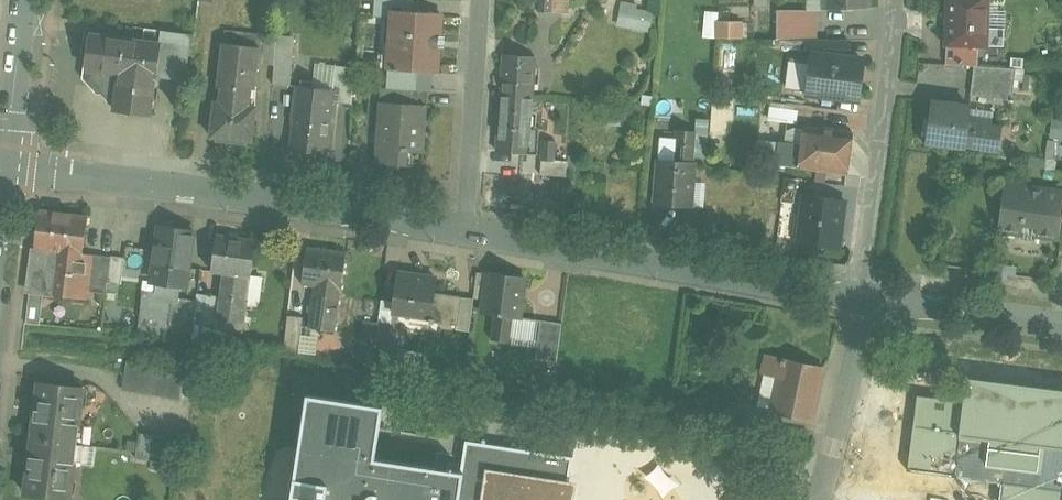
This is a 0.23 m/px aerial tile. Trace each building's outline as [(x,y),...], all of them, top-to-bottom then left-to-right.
[(392,18),(393,10),(414,11),(414,0),(375,0),(374,17),(392,18)] [(540,11),(569,13),(570,0),(541,0),(540,11)] [(779,11),(779,39),(810,39),(819,39),(819,9),(827,9),(827,0),(811,0),(811,11),(779,11)] [(827,9),(871,8),(871,0),(827,0),(827,9)] [(949,44),(981,45),(988,45),(989,0),(951,0),(949,44)] [(653,12),(623,6),(619,25),(650,31),(653,12)] [(392,18),(389,68),(434,72),(437,72),(441,13),(414,11),(393,10),(392,18)] [(744,21),(720,21),(719,40),(743,40),(744,21)] [(145,28),(143,41),(160,44),(156,76),(187,80),(193,34),(145,28)] [(226,31),(224,43),(260,47),(258,63),(274,65),(276,37),(226,31)] [(89,68),(88,74),(117,105),(116,110),(151,115),(156,76),(160,44),(143,41),(91,34),(87,68),(89,68)] [(274,65),(273,84),(292,85),(295,39),(276,37),(274,65)] [(819,39),(810,39),(810,59),(815,59),(816,53),(850,58),(850,40),(819,39)] [(216,102),(212,135),(231,137),(230,141),(247,144),(247,140),(252,140),(256,107),(252,107),(258,63),(260,47),(224,43),(217,102),(216,102)] [(981,45),(949,44),(948,64),(976,66),(979,66),(981,45)] [(537,56),(505,53),(502,96),(534,98),(537,56)] [(850,58),(816,53),(815,59),(811,93),(859,99),(864,60),(850,58)] [(336,66),(334,90),(332,103),(353,105),(356,69),(336,66)] [(979,66),(976,66),(973,95),(1010,100),(1013,69),(979,66)] [(432,91),(434,72),(389,68),(387,88),(428,91),(432,91)] [(294,124),(291,150),(326,154),(332,103),(334,90),(296,86),(291,124),(294,124)] [(380,88),(379,102),(427,105),(428,91),(387,88),(380,88)] [(534,98),(502,96),(498,149),(531,151),(534,98)] [(379,102),(375,164),(407,166),(408,152),(424,153),(427,105),(379,102)] [(972,107),(934,102),(932,114),(928,113),(924,142),(967,147),(967,146),(1000,151),(1004,126),(994,124),(994,125),(970,122),(972,107)] [(856,133),(807,126),(805,144),(782,140),(779,163),(851,173),(856,133)] [(696,131),(678,130),(675,161),(694,162),(696,131)] [(558,141),(545,140),(543,160),(556,161),(557,158),(558,141)] [(569,159),(557,158),(556,161),(543,160),(543,173),(568,175),(569,159)] [(675,161),(660,160),(657,204),(692,207),(695,162),(694,162),(675,161)] [(799,180),(787,178),(784,202),(796,204),(799,180)] [(1009,186),(1004,229),(1023,232),(1022,239),(1038,242),(1039,234),(1058,237),(1061,212),(1061,193),(1009,186)] [(847,201),(807,195),(801,243),(841,249),(847,201)] [(90,216),(41,209),(36,247),(37,248),(60,251),(83,254),(85,254),(85,253),(90,216)] [(197,230),(162,226),(157,264),(162,264),(159,282),(178,285),(177,289),(179,289),(183,289),(185,277),(190,278),(197,230)] [(257,240),(218,235),(213,271),(228,273),(224,300),(245,302),(246,300),(249,276),(253,277),(257,240)] [(347,252),(309,247),(305,284),(316,286),(316,285),(342,289),(343,289),(347,252)] [(60,251),(37,248),(31,291),(28,323),(42,325),(45,293),(54,294),(54,295),(92,300),(95,276),(98,255),(85,253),(85,254),(83,254),(81,274),(57,271),(60,251)] [(83,254),(60,251),(57,271),(81,274),(83,254)] [(113,257),(98,255),(95,276),(101,277),(109,278),(113,257)] [(126,258),(113,257),(109,278),(109,281),(123,282),(126,258)] [(488,273),(477,272),(474,298),(485,299),(488,273)] [(525,278),(488,272),(488,273),(485,299),(483,312),(496,314),(493,339),(509,342),(513,317),(519,318),(525,278)] [(438,278),(400,274),(395,312),(414,315),(414,313),(432,316),(431,321),(435,322),(436,321),(459,324),(462,296),(436,293),(438,278)] [(109,278),(101,277),(99,292),(108,293),(109,281),(109,278)] [(178,285),(159,282),(155,310),(144,309),(142,328),(195,334),(197,322),(199,300),(178,297),(179,289),(177,289),(178,285)] [(342,289),(316,285),(316,286),(312,326),(337,330),(342,289)] [(211,295),(200,294),(199,300),(197,322),(208,323),(211,295)] [(245,302),(224,300),(221,318),(247,321),(250,301),(246,300),(245,302)] [(305,315),(290,313),(286,350),(302,352),(305,315)] [(563,323),(541,320),(536,359),(558,362),(563,323)] [(394,326),(380,324),(377,348),(391,349),(394,326)] [(826,368),(768,355),(764,373),(780,377),(773,412),(813,420),(826,368)] [(186,372),(130,363),(125,388),(181,398),(186,372)] [(971,379),(964,436),(959,475),(1061,489),(1061,391),(971,379)] [(86,387),(41,382),(28,494),(72,499),(86,387)] [(375,459),(383,407),(321,397),(308,395),(292,499),(568,499),(570,489),(569,488),(574,457),(467,441),(462,473),(375,459)] [(768,409),(733,401),(730,416),(765,424),(768,409)] [(452,425),(419,420),(417,434),(450,439),(452,425)] [(964,436),(915,429),(910,468),(959,475),(964,436)] [(179,439),(142,433),(138,458),(175,464),(179,439)] [(757,490),(739,489),(739,499),(757,499),(757,490)]
